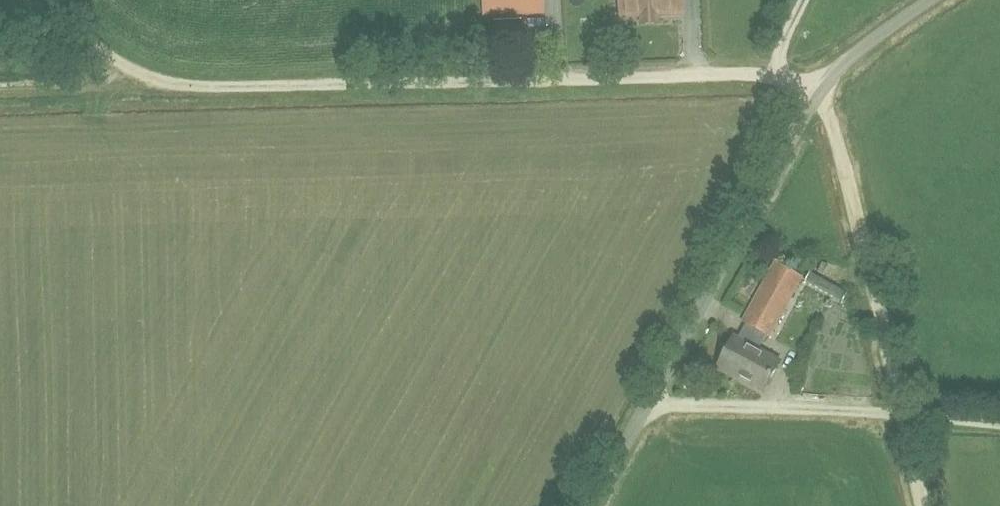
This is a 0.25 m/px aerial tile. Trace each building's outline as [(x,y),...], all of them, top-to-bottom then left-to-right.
[(545,14),(545,0),(484,0),(484,17),(545,14)] [(684,15),(683,0),(615,0),(620,0),(621,17),(642,16),(642,24),(658,24),(658,16),(684,15)] [(770,338),(803,278),(775,263),(743,323),(746,325),(739,339),(735,336),(718,368),(763,393),(781,361),(759,350),(767,336),(770,338)] [(813,275),(809,283),(846,303),(850,295),(813,275)]
